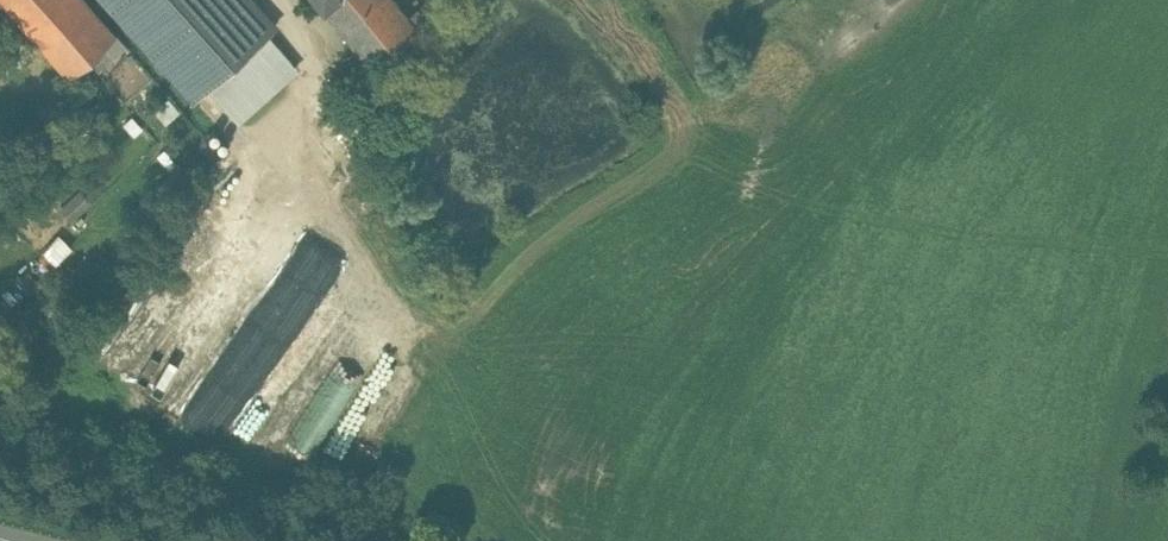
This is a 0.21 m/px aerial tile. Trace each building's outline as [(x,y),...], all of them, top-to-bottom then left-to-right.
[(69,76),(88,59),(102,46),(116,33),(86,0),(1,0),(69,76)] [(253,0),(105,0),(194,99),(209,85),(268,32),(276,25),(253,0)] [(350,40),(396,1),(396,0),(318,0),(350,40)] [(350,40),(381,77),(394,67),(385,55),(418,29),(419,30),(429,22),(418,9),(422,6),(417,0),(397,0),(396,1),(350,40)] [(268,32),(209,85),(234,114),(293,61),(268,32)] [(116,33),(102,46),(112,57),(126,45),(116,33)] [(102,46),(88,59),(98,70),(112,57),(102,46)] [(383,127),(375,125),(372,137),(381,138),(383,127)]
